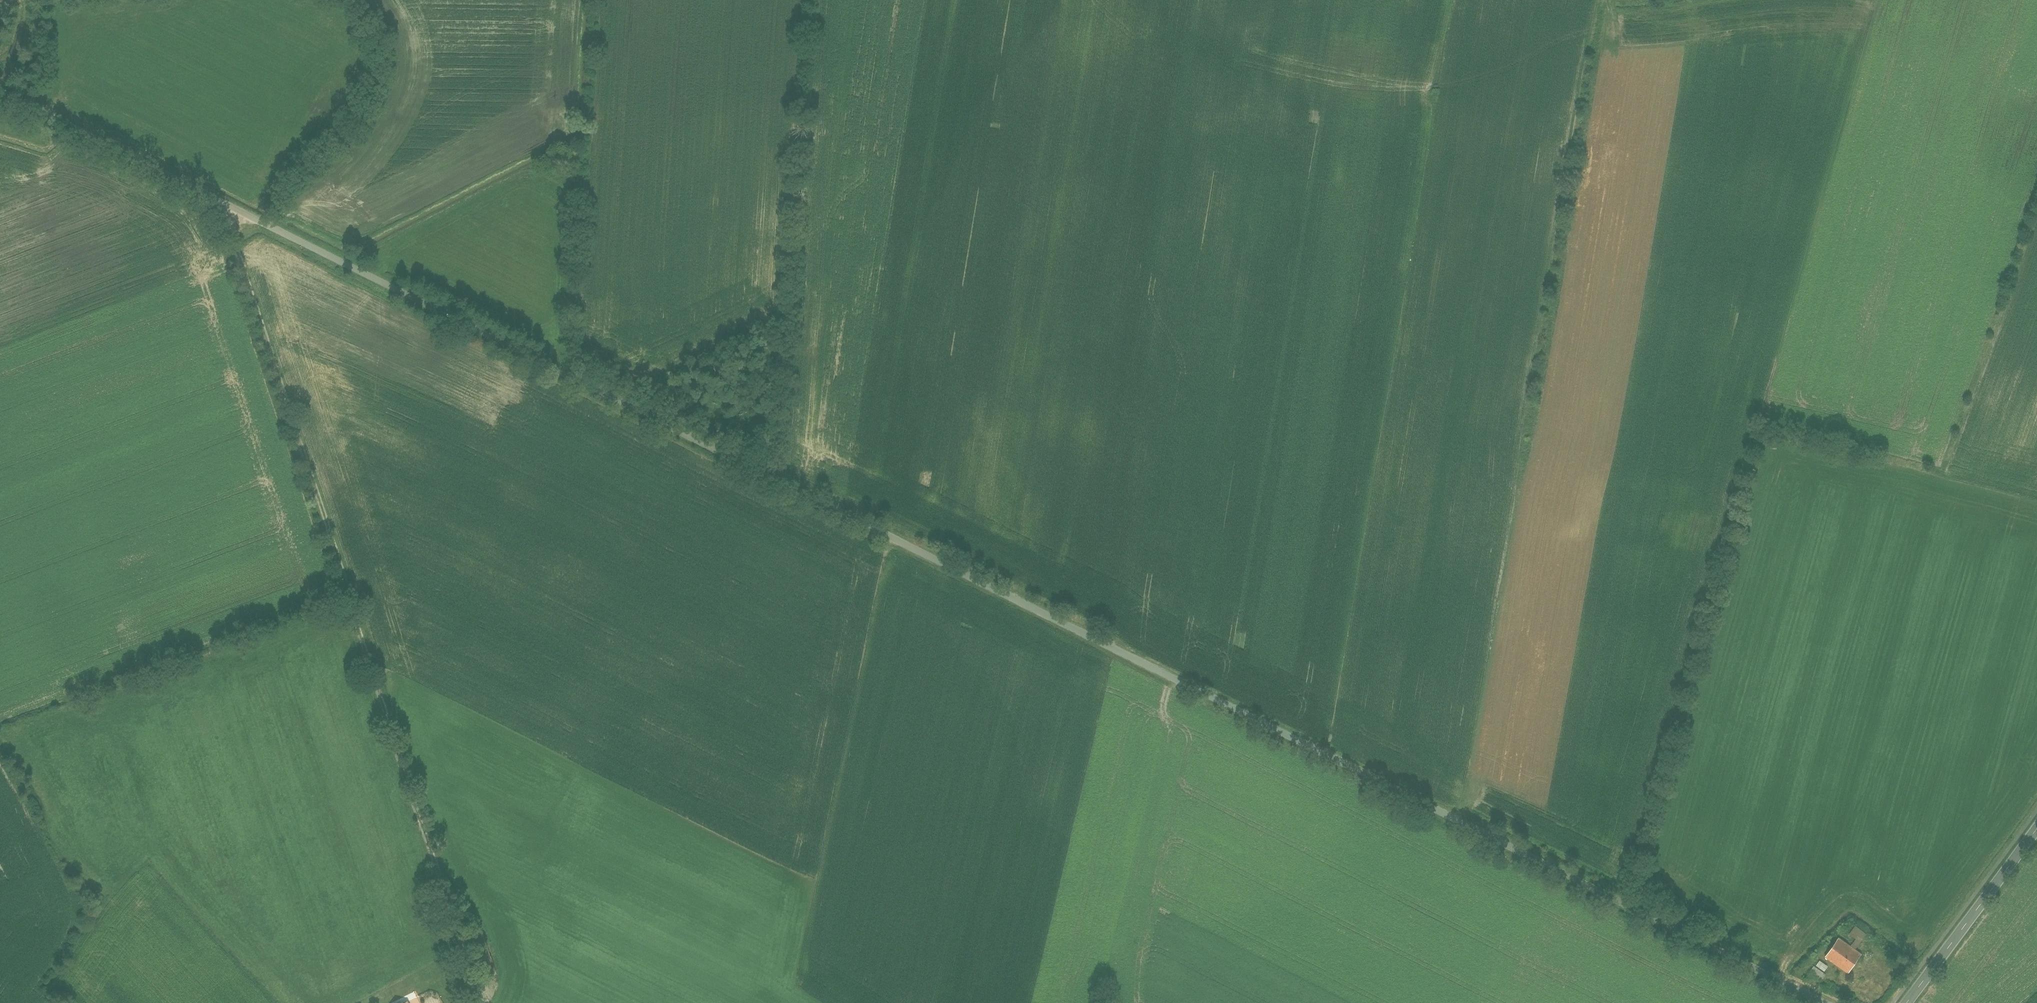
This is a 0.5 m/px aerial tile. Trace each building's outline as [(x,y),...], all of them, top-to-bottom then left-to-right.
[(1835,933),(1824,948),(1849,967),(1860,952),(1835,933)] [(1822,955),(1814,967),(1834,980),(1842,968),(1822,955)] [(406,995),(391,1002),(410,1002),(406,995)]
